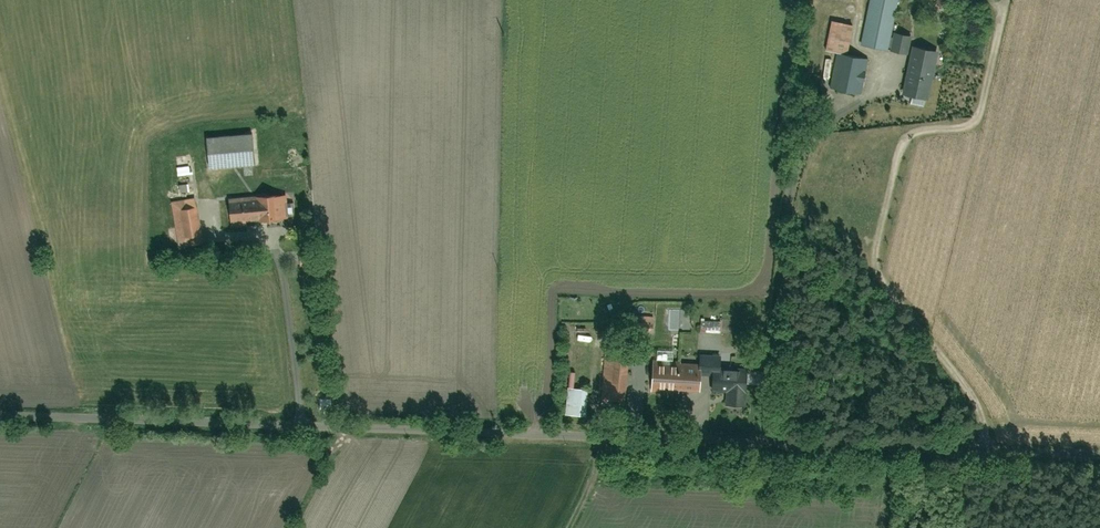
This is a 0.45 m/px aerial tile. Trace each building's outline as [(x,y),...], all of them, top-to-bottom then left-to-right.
[(864,44),(884,48),(894,0),(873,0),(864,44)] [(850,22),(827,21),(825,50),(848,52),(850,22)] [(890,51),(908,55),(912,33),(894,30),(890,51)] [(902,98),(928,103),(938,52),(912,47),(902,98)] [(831,90),(861,96),(868,60),(838,54),(831,90)] [(205,140),(206,170),(253,168),(252,138),(205,140)] [(185,149),(174,149),(175,173),(178,173),(178,192),(194,191),(194,168),(185,168),(185,149)] [(192,199),(172,200),(172,210),(193,209),(192,199)] [(226,201),(227,227),(286,225),(285,199),(226,201)] [(174,213),(176,240),(198,239),(195,211),(174,213)] [(629,318),(629,333),(651,332),(651,317),(629,318)] [(701,318),(701,332),(718,332),(718,318),(701,318)] [(602,358),(602,405),(625,405),(625,358),(602,358)] [(707,389),(707,404),(746,404),(746,375),(718,374),(718,365),(692,365),(692,366),(651,366),(651,392),(696,393),(696,389),(707,389)] [(566,389),(565,417),(584,417),(585,390),(566,389)]
